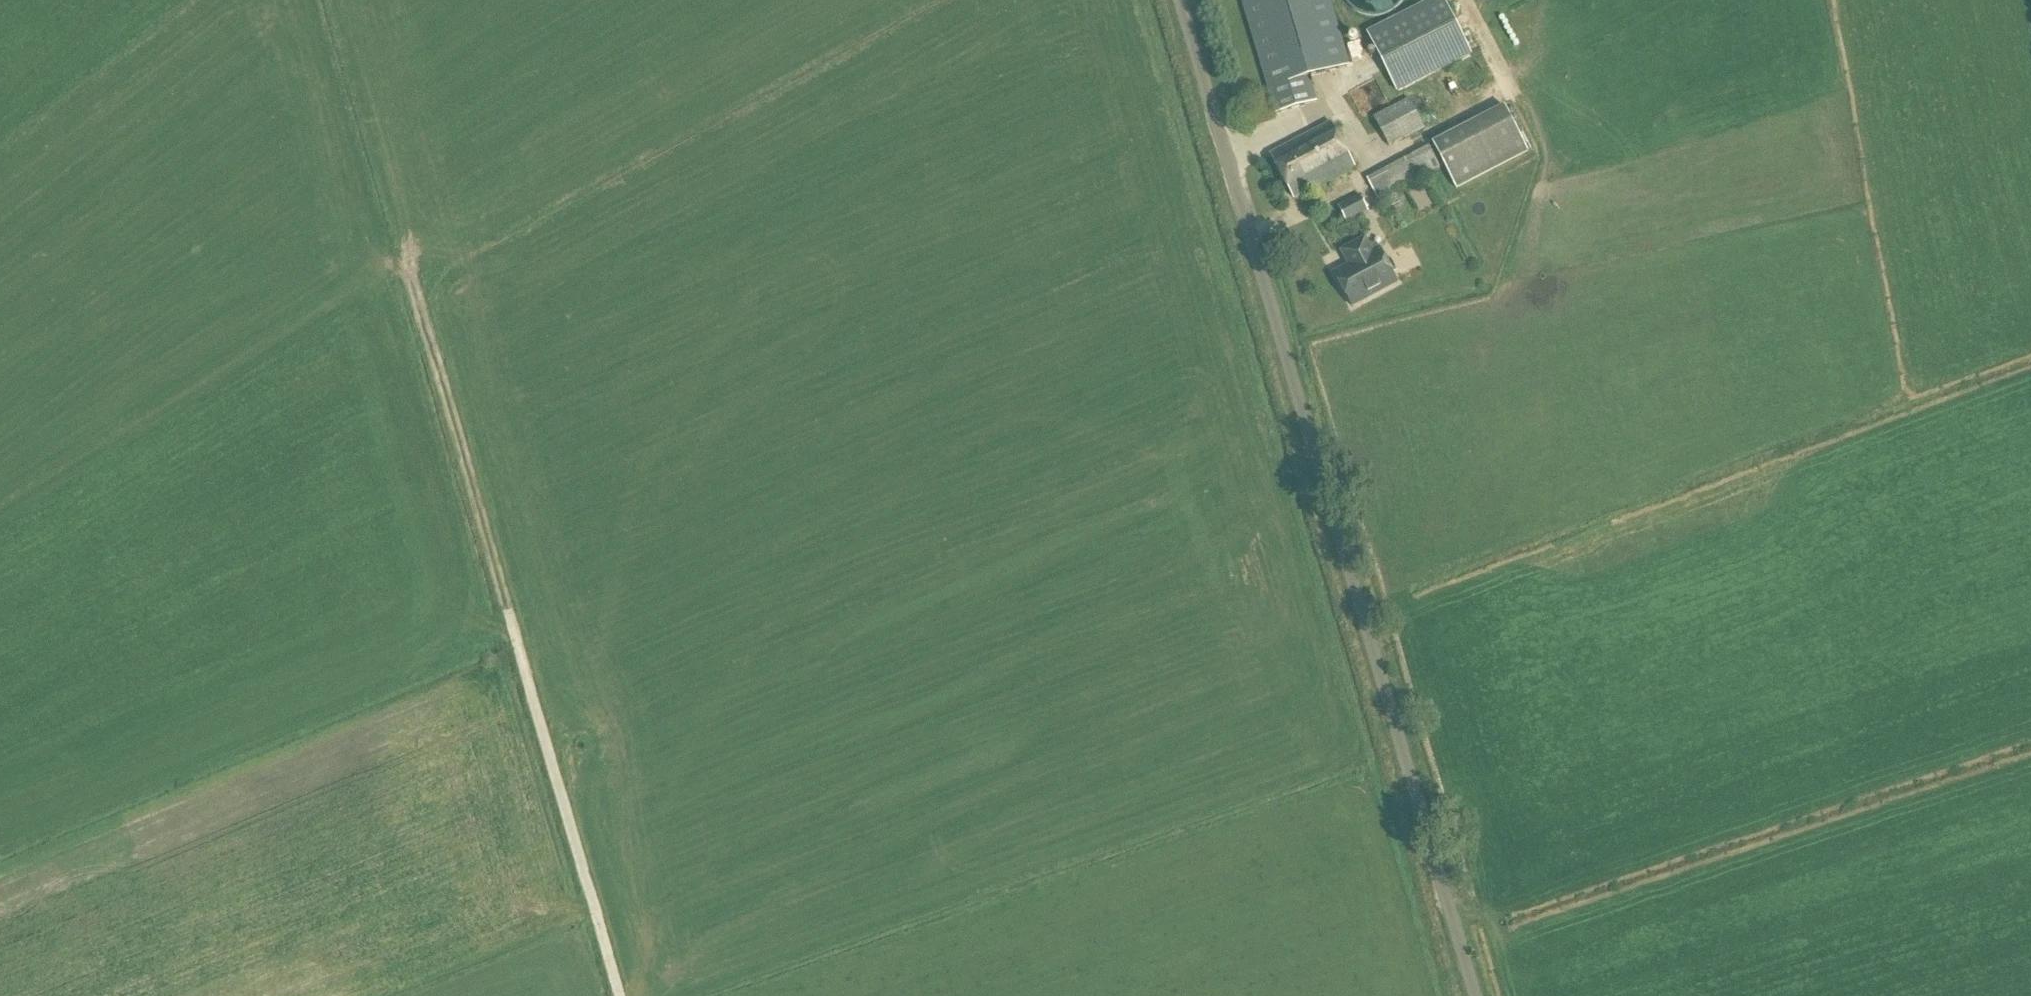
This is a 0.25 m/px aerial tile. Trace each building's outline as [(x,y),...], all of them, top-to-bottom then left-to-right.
[(1268,89),(1349,65),(1330,0),(1242,0),(1268,89)] [(1347,3),(1352,8),(1358,12),(1365,16),(1373,17),(1382,16),(1388,14),(1389,14),(1396,9),(1402,3),(1404,0),(1345,0),(1347,3)] [(1398,92),(1471,56),(1443,0),(1438,0),(1369,34),(1398,92)] [(1511,25),(1528,19),(1524,10),(1507,16),(1511,25)] [(1520,53),(1530,48),(1522,33),(1512,37),(1520,53)] [(1353,49),(1359,64),(1370,59),(1364,45),(1353,49)] [(1374,118),(1390,147),(1424,129),(1409,100),(1374,118)] [(1271,154),(1295,200),(1355,167),(1324,108),(1307,117),(1315,131),(1271,154)] [(1432,145),(1454,190),(1527,154),(1504,109),(1432,145)] [(1338,207),(1347,223),(1369,212),(1359,195),(1338,207)] [(1336,274),(1354,308),(1399,283),(1394,275),(1396,270),(1392,263),(1387,261),(1381,250),(1374,254),(1366,239),(1343,252),(1351,266),(1336,274)]
